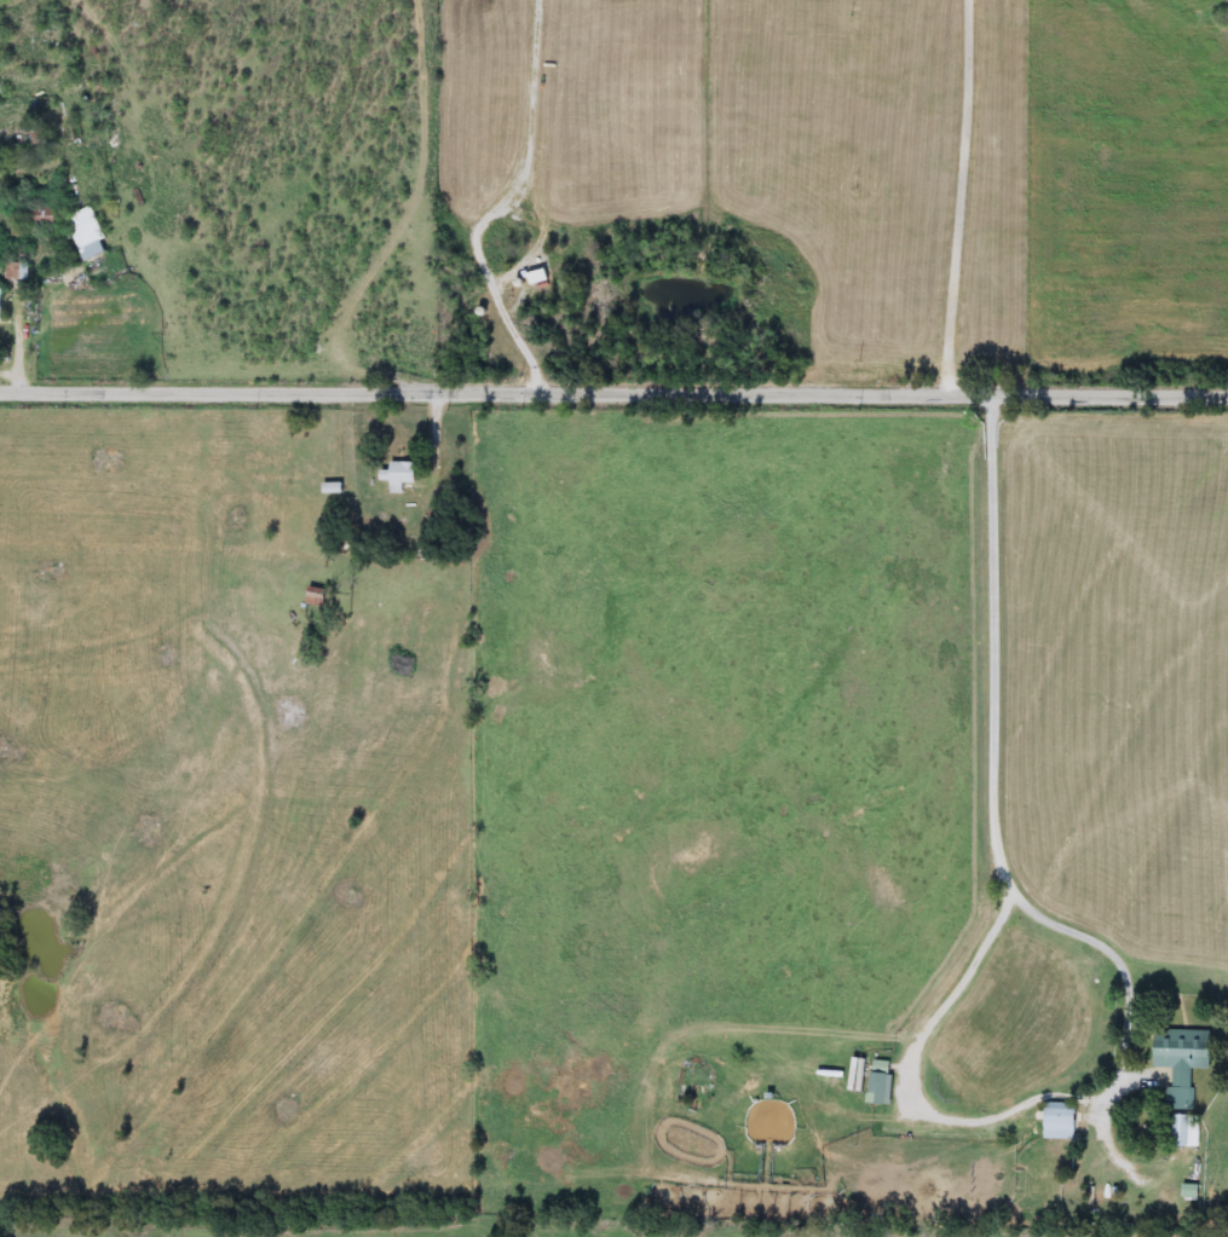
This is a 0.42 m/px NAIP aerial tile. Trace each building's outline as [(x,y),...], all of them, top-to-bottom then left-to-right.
[(87,261),(65,218),(92,206),(108,239),(103,241),(109,252),(87,261)] [(403,482),(403,487),(392,487),(392,480),(384,479),(384,461),(419,463),(417,482),(403,482)] [(1213,1030),(1212,1069),(1195,1068),(1193,1109),(1171,1108),(1172,1067),(1153,1067),(1154,1029),(1213,1030)] [(894,1047),(892,1104),(872,1104),(875,1046),(894,1047)] [(1078,1102),(1078,1139),(1045,1139),(1045,1102),(1078,1102)]
